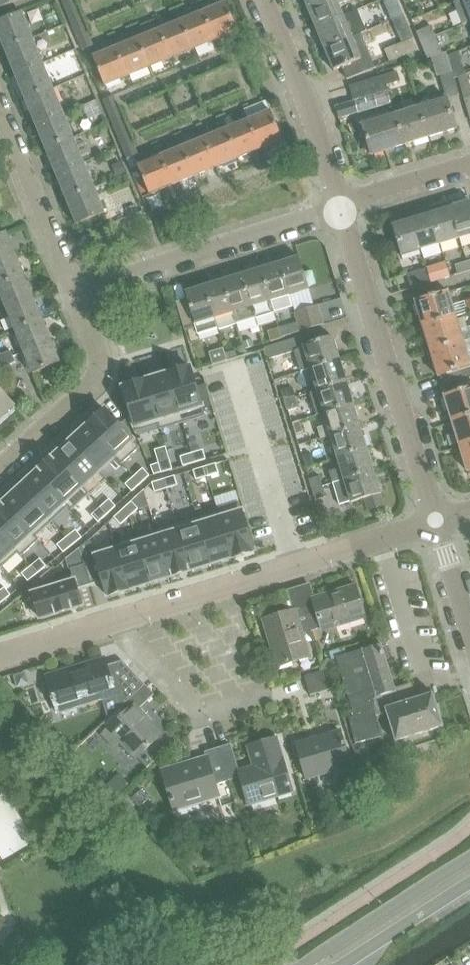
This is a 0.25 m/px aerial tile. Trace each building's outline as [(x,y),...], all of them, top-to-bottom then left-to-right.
[(21,0),(0,0),(0,9),(21,0)] [(93,58),(101,55),(96,45),(93,47),(73,0),(62,0),(83,51),(83,50),(87,61),(93,58)] [(306,5),(315,27),(342,16),(338,5),(351,0),(319,0),(306,5)] [(469,21),(469,0),(460,0),(453,3),(462,25),(469,21)] [(227,2),(203,12),(215,40),(238,31),(227,2)] [(375,2),(355,11),(359,20),(379,12),(375,2)] [(184,8),(177,11),(193,50),(215,40),(203,12),(189,18),(184,8)] [(175,24),(159,30),(171,59),(193,50),(177,11),(170,14),(175,24)] [(0,22),(0,37),(5,50),(33,39),(22,13),(0,22)] [(342,16),(315,27),(324,49),(351,37),(342,16)] [(141,26),(133,29),(149,68),(171,59),(159,30),(145,36),(141,26)] [(419,32),(422,41),(438,35),(434,26),(419,32)] [(131,42),(115,49),(127,77),(149,68),(133,29),(127,32),(131,42)] [(361,34),(324,49),(333,71),(342,67),(346,79),(347,79),(358,75),(375,68),(361,34)] [(445,53),(438,35),(422,41),(430,58),(434,57),(445,53)] [(33,39),(5,50),(15,74),(43,63),(33,39)] [(389,62),(416,51),(411,39),(384,50),(389,62)] [(101,55),(93,58),(104,87),(127,77),(115,49),(101,55)] [(451,54),(458,77),(465,74),(456,52),(451,54)] [(434,57),(441,77),(452,74),(446,53),(445,53),(434,57)] [(43,63),(15,74),(25,99),(53,88),(43,63)] [(396,73),(383,76),(386,86),(399,82),(396,73)] [(465,74),(458,77),(465,100),(469,97),(469,85),(465,74)] [(385,86),(386,86),(383,76),(349,87),(353,101),(355,101),(374,95),(387,91),(385,86)] [(53,88),(25,99),(35,124),(63,113),(54,90),(53,88)] [(374,95),(355,101),(359,113),(378,107),(374,95)] [(128,159),(133,157),(137,155),(113,97),(104,100),(128,159)] [(457,129),(448,99),(419,108),(428,138),(457,129)] [(244,111),(248,121),(260,150),(268,146),(271,152),(285,146),(270,112),(266,102),(244,111)] [(419,108),(395,115),(404,145),(428,138),(419,108)] [(63,113),(35,124),(46,149),(73,138),(63,113)] [(370,156),(404,145),(395,115),(361,126),(370,156)] [(219,133),(204,139),(216,168),(239,158),(227,130),(223,120),(215,124),(219,133)] [(248,121),(227,130),(239,158),(260,150),(248,121)] [(73,138),(46,149),(56,174),(83,163),(73,138)] [(204,139),(182,148),(194,177),(216,168),(204,139)] [(175,151),(160,157),(172,186),(194,177),(182,148),(179,140),(171,143),(175,151)] [(141,153),(137,155),(133,157),(149,195),(172,186),(160,157),(145,163),(141,153)] [(121,162),(112,165),(117,177),(126,173),(121,162)] [(83,163),(56,174),(66,199),(93,188),(83,163)] [(93,188),(66,199),(76,225),(104,214),(104,213),(110,211),(104,197),(98,200),(93,188)] [(448,203),(459,239),(469,236),(469,205),(468,198),(448,203)] [(448,203),(429,209),(439,245),(459,239),(448,203)] [(135,204),(126,208),(128,215),(138,211),(135,204)] [(429,209),(410,215),(420,251),(439,245),(429,209)] [(401,257),(420,251),(410,215),(390,221),(401,257)] [(15,256),(6,234),(0,237),(0,262),(15,256)] [(24,276),(15,256),(0,262),(0,286),(24,276)] [(299,259),(280,265),(289,296),(309,290),(309,288),(315,284),(312,273),(304,274),(299,259)] [(446,262),(426,268),(426,269),(428,274),(430,283),(443,279),(451,277),(450,276),(446,262)] [(239,263),(232,266),(235,276),(242,274),(239,263)] [(458,275),(468,272),(465,263),(455,266),(458,275)] [(293,308),(289,296),(280,265),(261,270),(274,313),(293,308)] [(228,268),(221,270),(223,278),(230,276),(228,268)] [(426,269),(407,275),(411,289),(430,283),(428,274),(426,269)] [(261,270),(242,276),(255,319),(274,313),(261,270)] [(6,309),(33,298),(24,276),(0,286),(0,294),(6,309)] [(242,276),(223,282),(236,324),(255,319),(242,276)] [(217,330),(236,324),(223,282),(205,287),(217,329),(216,329),(217,330)] [(198,335),(216,329),(217,329),(205,287),(185,293),(186,299),(176,302),(183,328),(195,325),(198,335)] [(449,291),(415,301),(423,327),(457,317),(454,305),(449,291)] [(6,309),(15,330),(42,319),(33,298),(6,309)] [(300,332),(323,325),(318,306),(295,312),(300,332)] [(457,317),(423,327),(431,352),(465,341),(461,330),(457,317)] [(15,330),(24,351),(50,340),(42,319),(15,330)] [(279,328),(268,331),(271,341),(282,337),(282,335),(279,328)] [(291,340),(264,349),(264,350),(267,360),(295,352),(305,348),(305,347),(302,337),(291,340)] [(301,373),(310,370),(339,361),(332,338),(305,347),(305,348),(295,352),(301,373)] [(252,339),(243,342),(245,349),(254,346),(252,339)] [(60,363),(50,340),(24,351),(33,374),(60,363)] [(431,352),(439,378),(441,377),(444,386),(469,378),(469,358),(468,352),(465,341),(431,352)] [(223,348),(209,353),(213,365),(227,360),(225,354),(223,348)] [(12,352),(1,356),(6,368),(17,363),(12,352)] [(310,370),(317,392),(346,383),(339,361),(310,370)] [(190,367),(168,374),(182,423),(193,420),(205,416),(202,407),(196,385),(190,367)] [(168,374),(146,380),(159,425),(158,425),(160,430),(182,423),(168,374)] [(146,380),(123,387),(135,427),(137,432),(158,425),(159,425),(146,380)] [(317,392),(324,414),(352,405),(346,383),(317,392)] [(212,406),(205,384),(196,387),(203,409),(212,406)] [(282,391),(285,402),(296,398),(293,388),(282,391)] [(452,422),(469,416),(469,388),(445,396),(452,422)] [(15,408),(0,392),(0,422),(15,408)] [(299,408),(296,398),(285,402),(288,412),(299,408)] [(320,440),(330,436),(359,427),(352,405),(324,414),(327,426),(317,429),(320,440)] [(105,410),(88,426),(116,456),(115,457),(122,464),(140,447),(133,440),(105,410)] [(460,446),(469,443),(469,416),(452,422),(460,446)] [(296,435),(304,433),(300,421),(292,423),(296,435)] [(88,426),(71,441),(99,472),(115,457),(116,456),(88,426)] [(330,436),(337,458),(366,449),(359,427),(330,436)] [(71,441),(54,457),(82,487),(83,487),(99,472),(71,441)] [(460,446),(468,472),(469,471),(469,443),(460,446)] [(329,473),(333,483),(373,471),(366,449),(337,458),(340,470),(329,473)] [(203,450),(192,453),(195,463),(206,459),(203,450)] [(186,455),(180,457),(183,465),(183,466),(195,463),(192,453),(186,455)] [(306,467),(316,464),(312,453),(302,455),(306,467)] [(54,457),(37,472),(69,506),(68,507),(71,510),(76,506),(89,494),(83,487),(82,487),(54,457)] [(170,460),(158,463),(161,471),(161,473),(173,469),(172,468),(170,460)] [(216,463),(205,467),(208,476),(219,473),(216,463)] [(205,467),(193,470),(196,480),(208,476),(205,467)] [(143,468),(134,476),(141,484),(150,476),(143,468)] [(380,494),(373,471),(333,483),(339,506),(366,498),(369,510),(386,505),(382,493),(380,494)] [(37,472),(20,487),(52,521),(68,507),(69,506),(37,472)] [(134,476),(125,484),(130,490),(132,492),(136,488),(141,484),(134,476)] [(175,476),(163,479),(166,489),(178,485),(175,476)] [(308,480),(311,490),(322,487),(319,477),(308,480)] [(155,482),(152,483),(155,492),(166,489),(163,479),(155,482)] [(20,487),(4,503),(35,537),(36,536),(52,521),(20,487)] [(325,497),(322,487),(311,490),(314,500),(325,497)] [(109,499),(100,507),(107,515),(116,507),(109,499)] [(132,501),(123,509),(130,517),(139,509),(132,501)] [(0,506),(0,533),(18,552),(18,553),(21,557),(39,540),(36,536),(35,537),(4,503),(0,506)] [(100,507),(92,515),(98,523),(107,515),(100,507)] [(123,509),(114,518),(121,525),(130,517),(123,509)] [(219,509),(197,515),(212,564),(233,558),(220,518),(221,518),(219,509)] [(221,518),(220,518),(233,558),(254,551),(249,534),(242,511),(221,518)] [(197,515),(176,522),(191,570),(212,564),(197,515)] [(176,522),(155,528),(156,533),(157,532),(171,577),(191,570),(176,522)] [(76,530),(66,537),(73,545),(82,538),(76,530)] [(156,533),(135,539),(137,544),(138,543),(150,583),(171,577),(157,532),(156,533)] [(1,568),(18,553),(18,552),(0,533),(0,568),(1,568)] [(66,537),(57,545),(63,553),(73,545),(66,537)] [(118,549),(117,550),(130,589),(150,583),(138,543),(137,544),(118,549)] [(96,556),(83,560),(85,565),(91,584),(103,581),(108,596),(130,589),(117,550),(118,549),(117,545),(94,552),(96,556)] [(40,559),(31,566),(37,574),(41,570),(47,566),(42,561),(40,559)] [(34,599),(32,600),(36,615),(39,614),(41,619),(58,614),(71,610),(82,606),(77,589),(91,584),(85,565),(71,569),(73,576),(54,581),(51,582),(53,588),(33,594),(34,599)] [(31,566),(22,574),(28,581),(37,574),(31,566)] [(0,591),(0,601),(1,602),(8,597),(11,595),(5,587),(0,591)] [(315,607),(305,610),(311,632),(321,629),(322,631),(365,618),(356,587),(312,600),(315,607)] [(302,635),(311,632),(305,610),(295,613),(295,612),(266,620),(274,646),(271,647),(277,667),(309,658),(302,635)] [(395,742),(444,727),(434,694),(416,700),(412,684),(395,689),(382,644),(363,650),(363,651),(347,655),(337,659),(354,718),(348,720),(356,745),(381,738),(375,717),(386,714),(395,742)] [(345,647),(330,652),(332,660),(337,659),(347,655),(345,647)] [(47,681),(38,683),(42,697),(51,695),(57,714),(118,695),(125,703),(127,704),(146,686),(123,662),(106,666),(104,659),(46,677),(47,681)] [(310,696),(335,689),(329,670),(305,677),(310,696)] [(26,672),(14,676),(17,689),(30,685),(26,672)] [(127,713),(103,735),(114,747),(120,742),(136,761),(163,736),(139,709),(154,695),(146,686),(127,704),(125,703),(121,707),(127,713)] [(307,779),(350,766),(339,731),(296,744),(307,779)] [(230,746),(219,749),(228,782),(240,778),(247,804),(274,795),(275,797),(292,792),(276,739),(248,748),(254,767),(238,772),(230,746)] [(215,785),(228,782),(219,749),(205,753),(208,764),(193,768),(192,763),(162,772),(174,812),(219,798),(215,785)] [(364,749),(356,751),(360,763),(367,761),(364,749)] [(120,773),(108,785),(118,796),(131,784),(120,773)] [(33,843),(1,788),(0,789),(0,854),(4,860),(33,843)] [(140,790),(132,798),(140,807),(149,798),(140,790)]
